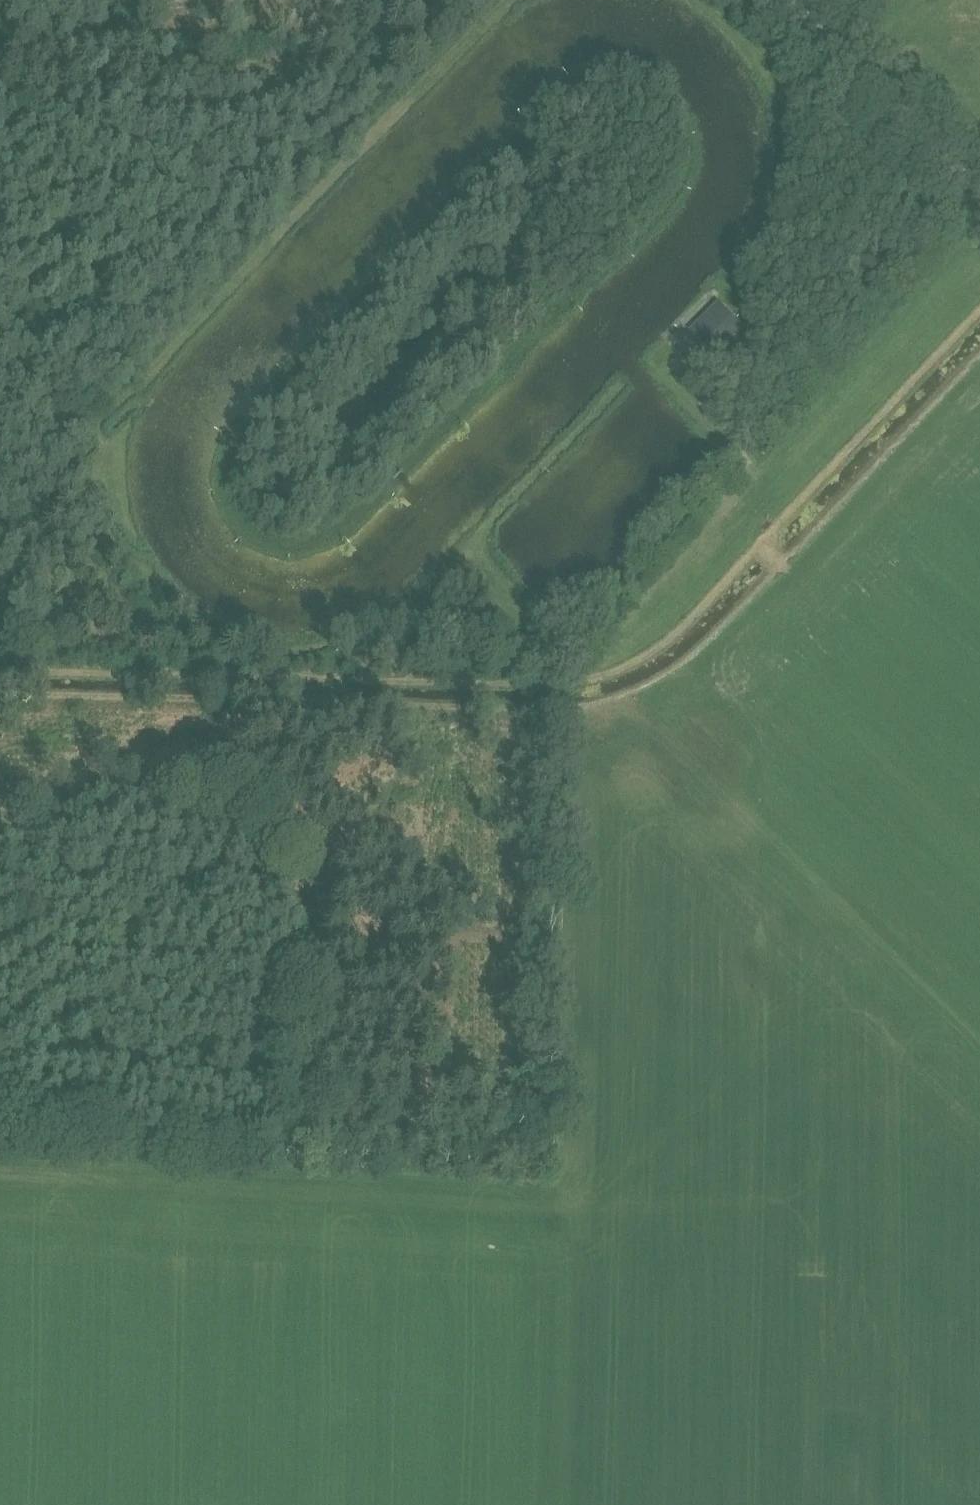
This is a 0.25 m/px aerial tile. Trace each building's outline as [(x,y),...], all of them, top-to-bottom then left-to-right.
[(769,193),(774,207),(787,203),(783,189),(769,193)] [(693,331),(711,348),(737,319),(720,303),(693,331)]
